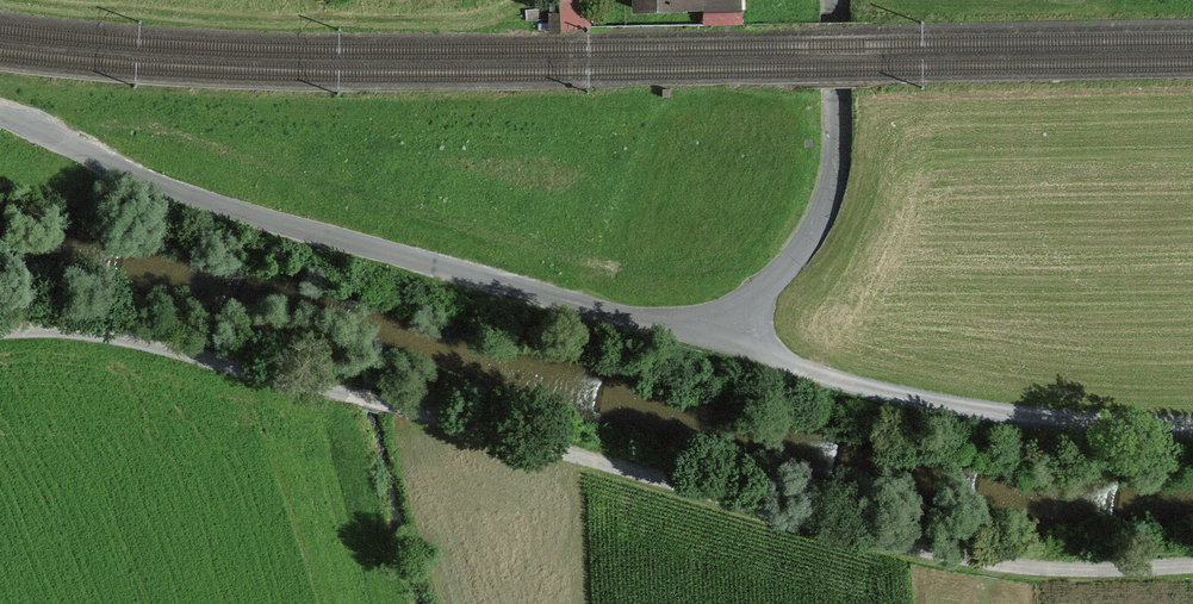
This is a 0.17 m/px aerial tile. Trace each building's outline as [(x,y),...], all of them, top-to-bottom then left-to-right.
[(636,24),(747,20),(746,0),(635,0),(636,24)]
